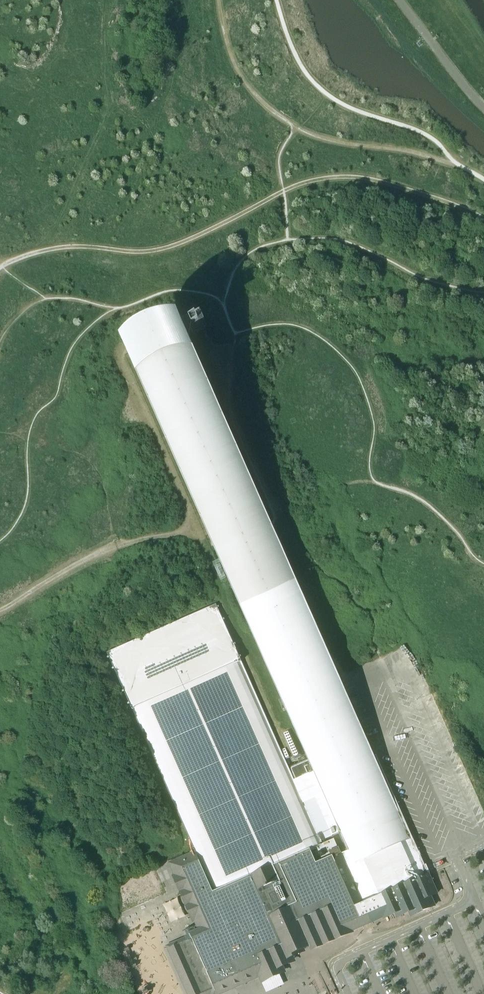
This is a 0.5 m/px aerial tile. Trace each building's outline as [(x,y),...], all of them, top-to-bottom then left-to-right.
[(107,653),(190,841),(195,851),(183,856),(185,859),(173,864),(201,929),(189,934),(191,938),(171,947),(192,993),(203,993),(214,989),(215,992),(239,981),(241,985),(259,977),(261,983),(280,974),(274,961),(292,952),(308,945),(310,949),(346,934),(371,922),(382,918),(400,909),(402,914),(414,908),(416,914),(434,905),(430,896),(437,893),(430,877),(429,875),(429,874),(424,865),(376,755),(374,756),(370,748),(190,341),(210,332),(203,317),(184,325),(185,328),(129,353),(313,772),(317,781),(348,851),(340,854),(334,839),(322,844),(316,829),(309,814),(307,809),(294,781),(216,604),(107,653)]
